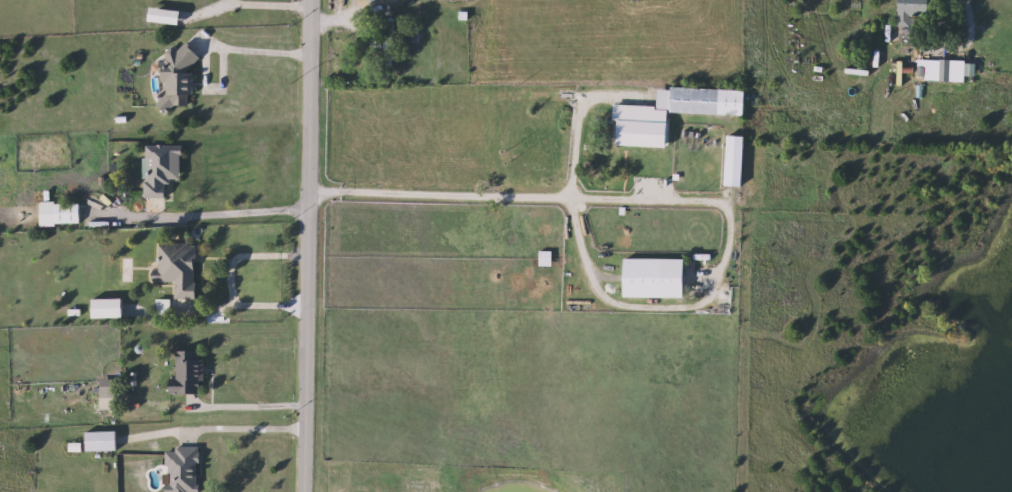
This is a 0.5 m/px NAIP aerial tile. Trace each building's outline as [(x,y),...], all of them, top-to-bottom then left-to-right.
[(899,27),(899,0),(933,0),(933,15),(911,15),(911,27),(899,27)] [(382,33),(382,47),(371,47),(371,33),(382,33)] [(193,47),(198,95),(189,96),(191,108),(167,110),(161,50),(193,47)] [(919,81),(919,60),(966,60),(966,82),(919,81)] [(748,91),(747,117),(657,113),(659,87),(748,91)] [(745,187),(727,187),(727,137),(746,137),(745,187)] [(170,180),(170,199),(144,199),(145,146),(183,147),(183,180),(170,180)] [(57,224),(57,205),(81,205),(81,224),(57,224)] [(198,244),(198,299),(176,299),(176,283),(157,283),(158,244),(198,244)] [(552,252),(552,266),(541,266),(541,252),(552,252)] [(626,260),(688,260),(688,299),(626,299),(626,260)] [(170,394),(170,380),(178,380),(178,351),(206,351),(206,394),(170,394)] [(102,410),(102,380),(118,380),(118,410),(102,410)] [(87,452),(87,432),(120,432),(120,452),(87,452)] [(200,447),(200,491),(167,491),(167,448),(200,447)]
